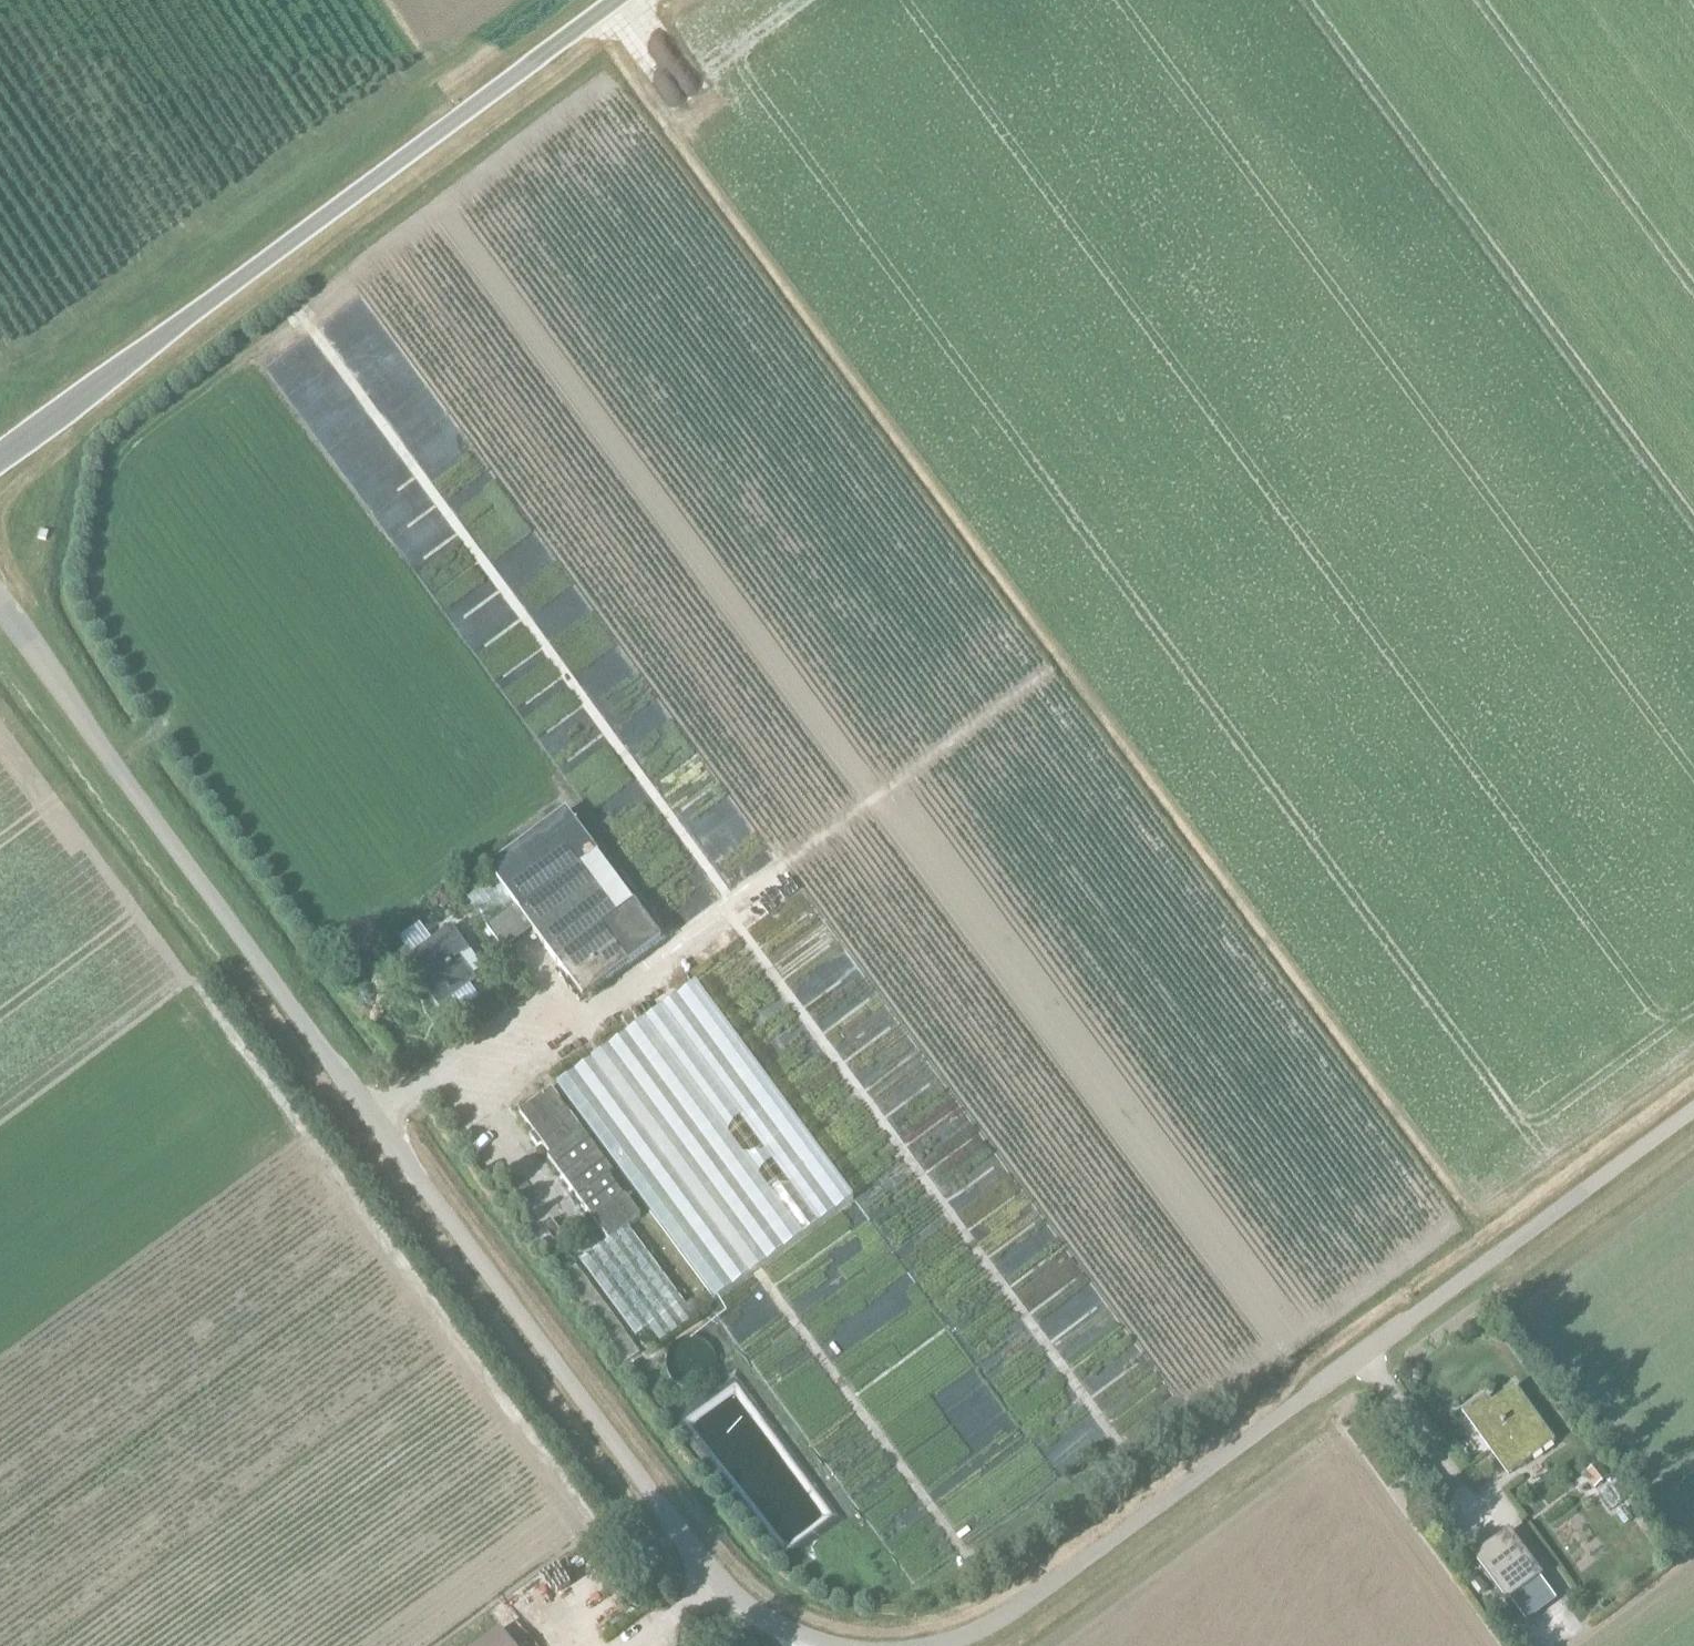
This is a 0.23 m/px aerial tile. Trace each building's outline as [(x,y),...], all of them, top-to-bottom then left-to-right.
[(515,907),(485,929),(502,952),(532,930),(581,998),(660,941),(565,812),(487,869),(515,907)] [(406,950),(391,961),(414,992),(421,986),(437,1009),(475,981),(469,972),(478,966),(450,927),(430,941),(414,920),(394,934),(406,950)] [(853,1199),(694,984),(554,1087),(713,1302),(853,1199)] [(518,1113),(549,1156),(547,1158),(608,1242),(640,1218),(624,1197),(623,1198),(608,1177),(612,1174),(550,1089),(518,1113)] [(696,1321),(627,1228),(581,1262),(637,1337),(648,1329),(661,1346),(696,1321)] [(1490,1403),(1485,1396),(1460,1414),(1496,1463),(1503,1458),(1512,1471),(1553,1442),(1513,1386),(1490,1403)] [(847,1502),(884,1470),(866,1449),(828,1480),(847,1502)] [(1606,1480),(1596,1465),(1583,1474),(1594,1489),(1606,1480)] [(1504,1605),(1541,1578),(1507,1532),(1471,1559),(1504,1605)] [(477,1645),(509,1645),(498,1631),(477,1645)]
